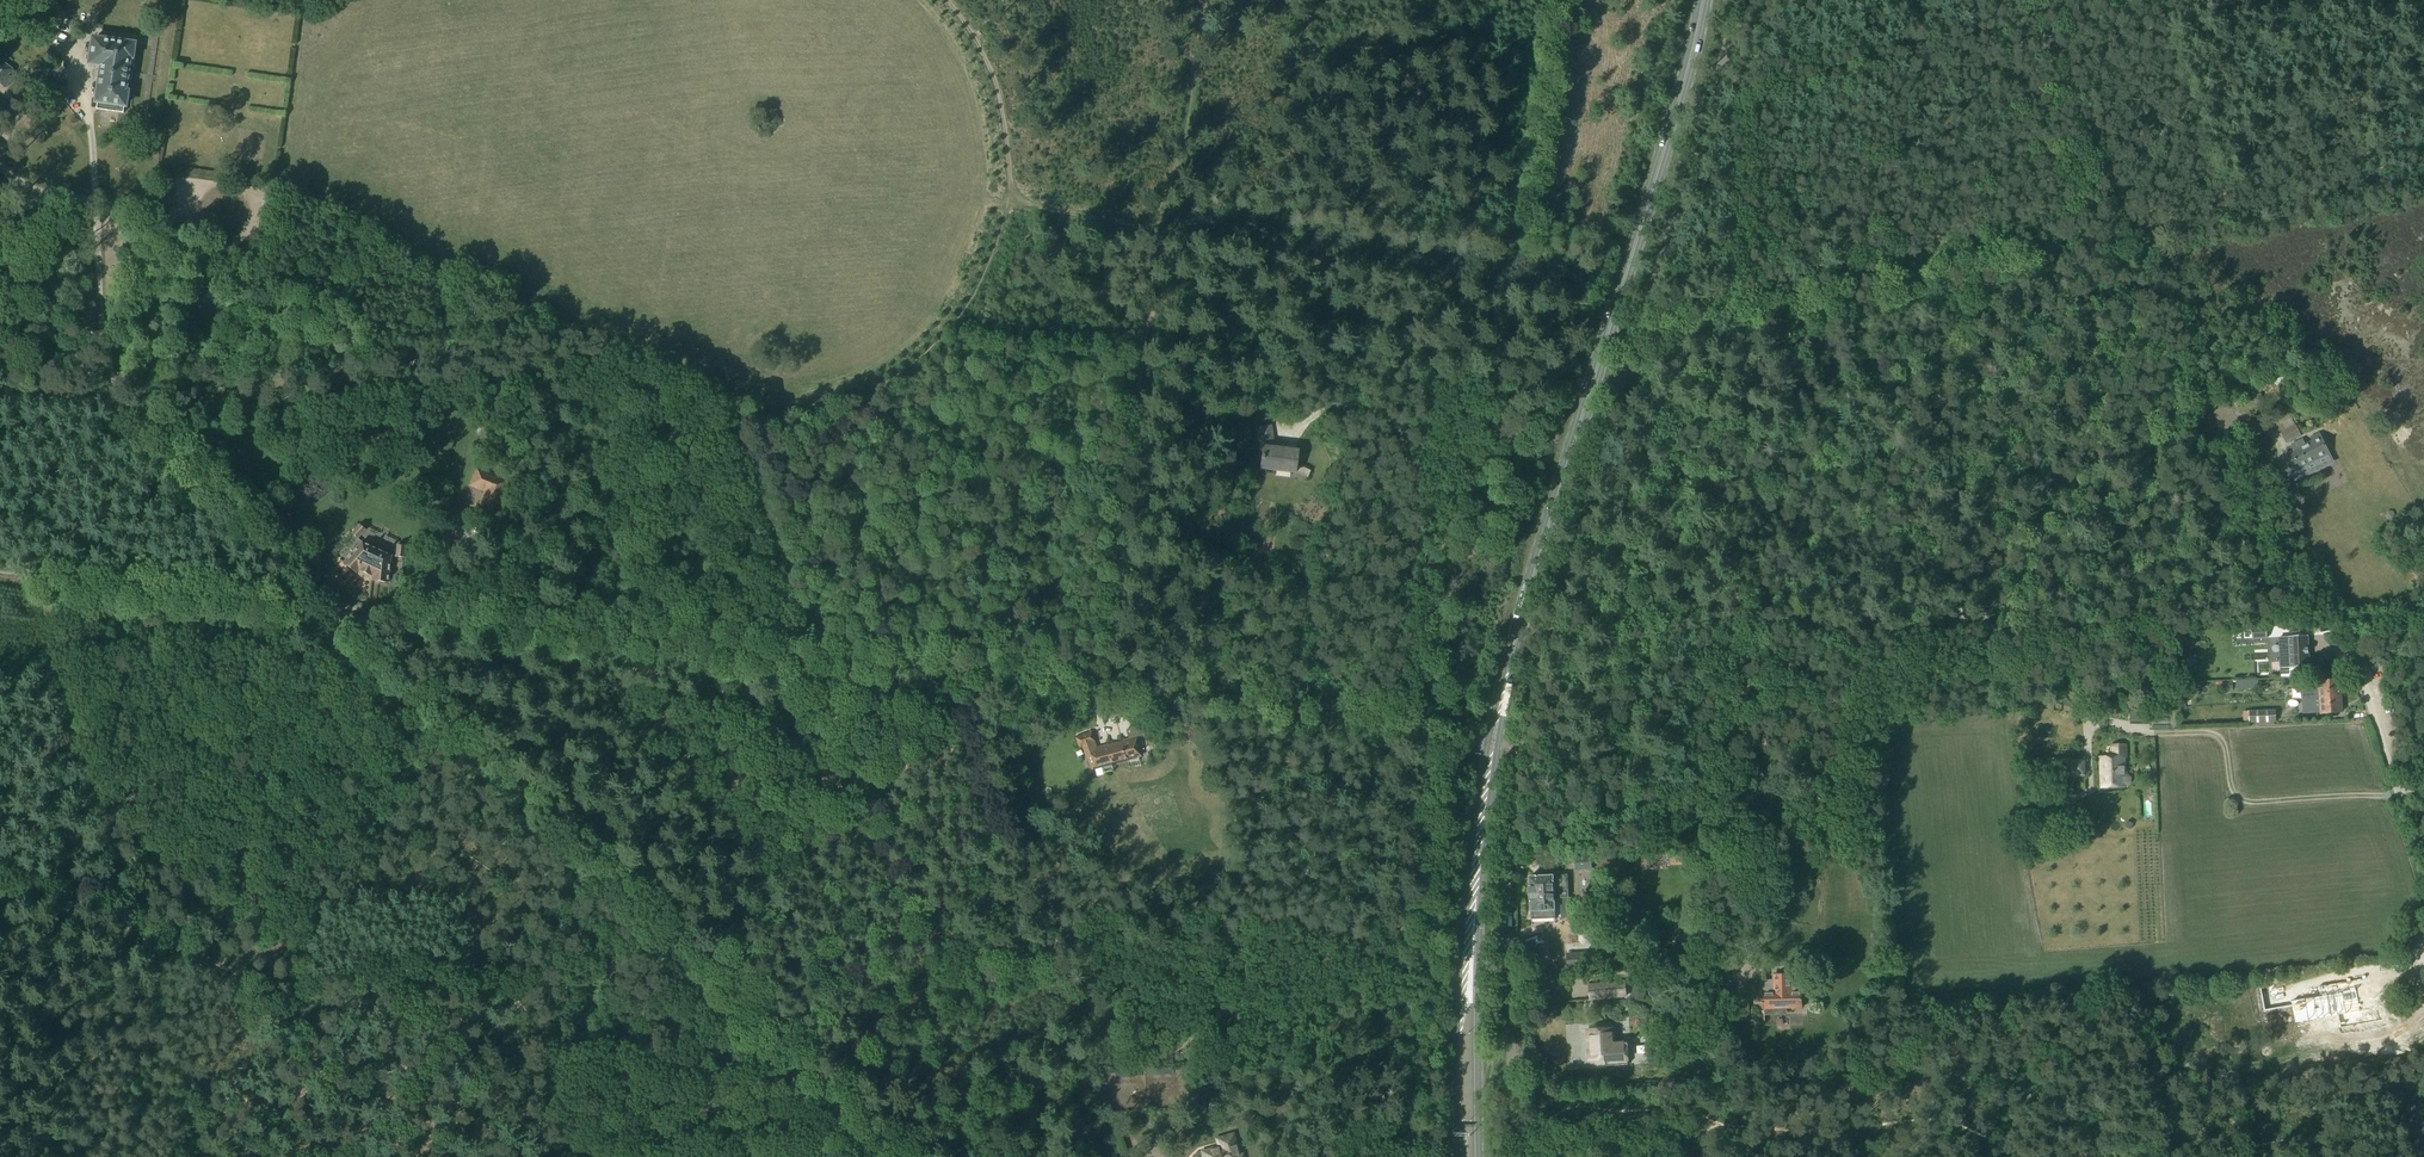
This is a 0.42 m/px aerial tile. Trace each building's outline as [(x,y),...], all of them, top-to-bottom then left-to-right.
[(132,59),(133,55),(134,54),(135,50),(134,48),(134,45),(94,39),(92,52),(88,55),(87,60),(90,65),(102,66),(97,103),(98,103),(97,110),(124,114),(126,103),(128,102),(128,98),(127,96),(128,93),(125,93),(130,58),(132,59)] [(15,72),(0,62),(0,82),(5,86),(15,72)] [(2261,395),(2253,399),(2256,407),(2265,403),(2261,395)] [(2287,445),(2301,438),(2295,427),(2298,425),(2292,412),(2277,419),(2282,431),(2281,432),(2287,445)] [(1274,448),(1271,426),(1255,428),(1258,441),(1263,440),(1265,446),(1263,470),(1294,474),(1297,451),(1274,448)] [(367,453),(382,436),(373,429),(358,446),(367,453)] [(511,455),(519,436),(508,432),(501,451),(511,455)] [(2289,466),(2284,468),(2285,470),(2287,473),(2291,471),(2297,483),(2334,465),(2328,453),(2318,434),(2312,437),(2314,442),(2305,446),(2302,440),(2292,445),(2295,452),(2284,457),(2289,466)] [(486,492),(485,491),(478,509),(494,515),(507,482),(477,470),(472,482),(487,487),(486,492)] [(358,540),(366,531),(360,526),(352,534),(358,540)] [(388,583),(391,556),(362,543),(344,563),(356,574),(359,571),(373,577),(373,581),(388,583)] [(404,558),(405,546),(398,545),(396,557),(404,558)] [(2266,627),(2265,628),(2252,628),(2252,640),(2267,639),(2266,627)] [(2283,669),(2281,669),(2281,678),(2307,676),(2307,668),(2309,667),(2308,636),(2288,637),(2288,638),(2282,639),(2283,656),(2289,655),(2290,668),(2283,669)] [(2251,681),(2236,682),(2236,691),(2251,690),(2251,681)] [(2311,699),(2341,697),(2340,681),(2318,682),(2319,685),(2310,686),(2311,699)] [(2177,697),(2191,697),(2191,683),(2177,684),(2177,697)] [(2341,697),(2306,699),(2307,713),(2320,712),(2320,714),(2342,713),(2341,697)] [(1108,720),(1125,716),(1130,714),(1127,705),(1106,711),(1108,720)] [(2249,724),(2276,722),(2275,710),(2249,712),(2249,724)] [(1059,722),(1072,717),(1070,711),(1057,716),(1059,722)] [(2131,711),(2131,722),(2150,722),(2151,712),(2131,711)] [(1145,737),(1143,727),(1142,726),(1142,725),(1141,725),(1140,725),(1139,725),(1131,727),(1131,728),(1127,729),(1127,730),(1126,730),(1126,731),(1128,738),(1128,739),(1129,739),(1130,739),(1132,739),(1132,740),(1096,749),(1090,733),(1076,738),(1080,748),(1083,747),(1092,769),(1141,756),(1136,739),(1135,739),(1135,738),(1144,736),(1145,738),(1145,737)] [(2102,788),(2126,787),(2124,757),(2100,758),(2102,788)] [(2084,778),(2084,759),(2048,759),(2048,778),(2084,778)] [(2063,811),(2043,811),(2043,823),(2063,823),(2063,811)] [(2131,822),(2125,824),(2128,830),(2133,827),(2131,822)] [(1668,858),(1683,858),(1683,850),(1668,851),(1668,858)] [(1576,871),(1591,870),(1591,856),(1575,857),(1576,871)] [(1544,877),(1544,875),(1538,875),(1538,877),(1529,877),(1531,900),(1542,900),(1542,895),(1554,895),(1554,891),(1563,891),(1562,888),(1567,888),(1567,876),(1544,877)] [(1561,898),(1560,892),(1561,919),(1570,918),(1570,909),(1572,909),(1572,898),(1570,898),(1561,898)] [(1531,920),(1555,919),(1554,895),(1542,895),(1542,900),(1531,900),(1531,920)] [(1567,967),(1585,966),(1584,943),(1565,944),(1567,967)] [(1792,980),(1792,975),(1773,976),(1773,980),(1763,981),(1764,1010),(1802,1009),(1801,980),(1792,980)] [(2320,997),(2292,1002),(2292,1005),(2292,1006),(2295,1023),(2338,1015),(2359,1011),(2359,1010),(2354,982),(2361,981),(2361,980),(2318,987),(2320,997)] [(1591,1000),(1606,999),(1626,997),(1624,982),(1590,986),(1591,1000)] [(1644,1002),(1647,990),(1634,987),(1631,999),(1644,1002)] [(1615,1036),(1615,1028),(1591,1029),(1592,1049),(1588,1049),(1589,1059),(1605,1058),(1606,1065),(1628,1064),(1627,1041),(1618,1042),(1618,1036),(1615,1036)] [(1197,1115),(1200,1095),(1188,1093),(1186,1114),(1197,1115)] [(1233,1135),(1216,1140),(1219,1149),(1212,1151),(1212,1150),(1201,1153),(1203,1156),(1242,1156),(1242,1155),(1239,1156),(1233,1135)]
